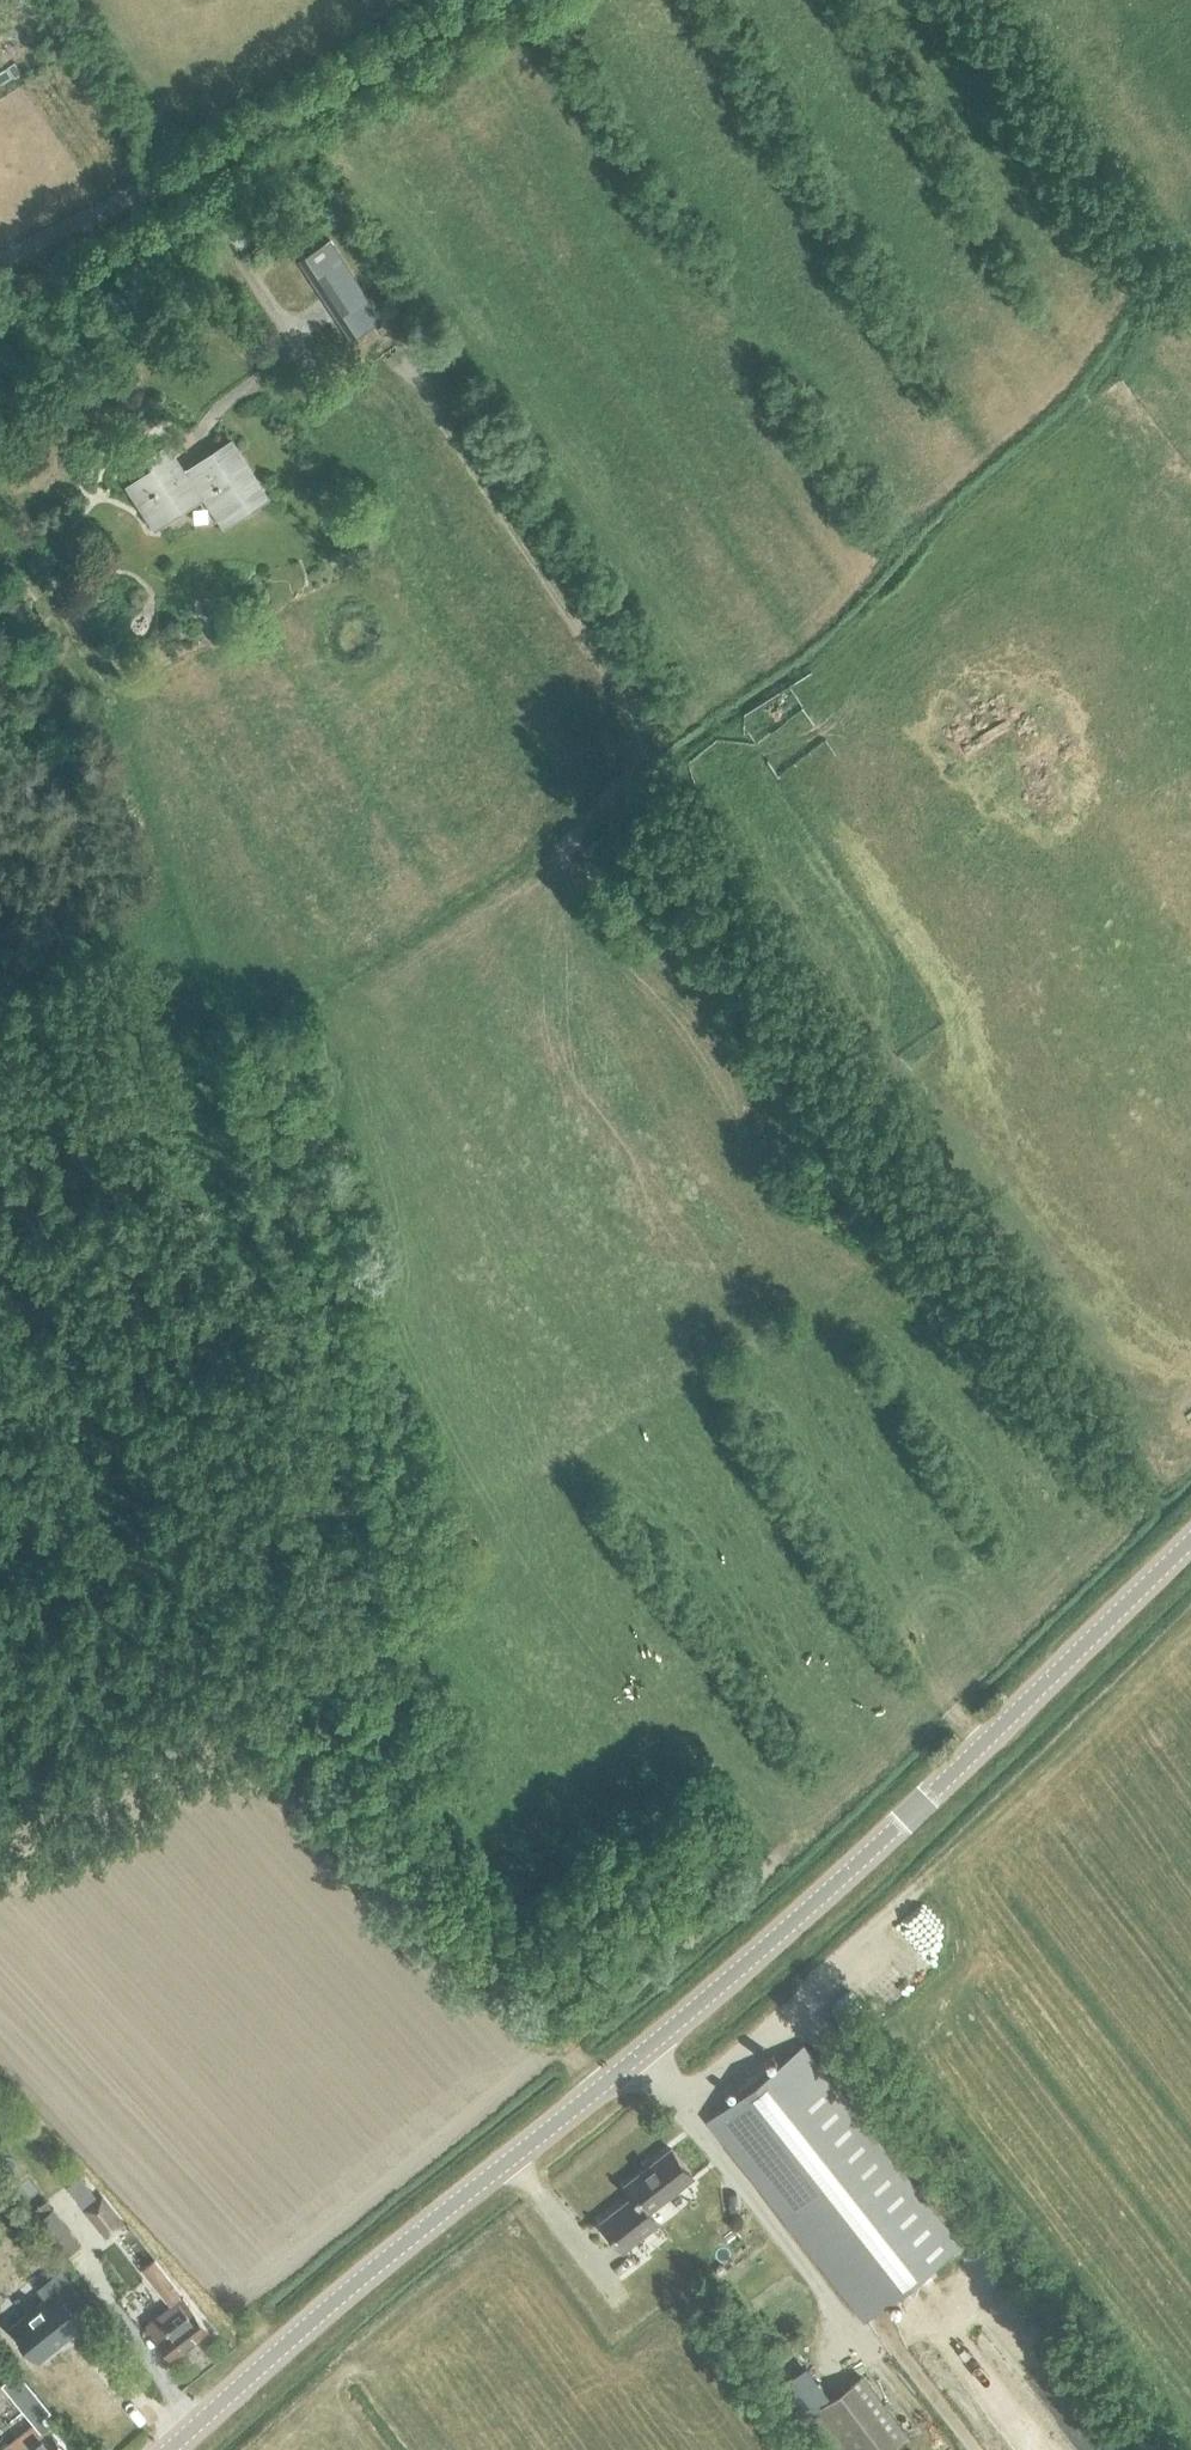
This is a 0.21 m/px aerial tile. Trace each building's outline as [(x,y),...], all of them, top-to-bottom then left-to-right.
[(329,238),(305,254),(357,335),(382,319),(329,238)] [(146,458),(153,468),(128,484),(156,527),(204,495),(216,512),(242,496),(246,503),(264,491),(231,440),(184,471),(167,445),(146,458)] [(866,2318),(866,2319),(867,2318),(960,2244),(802,2044),(708,2118),(866,2318)] [(650,2210),(693,2176),(671,2147),(626,2183),(634,2193),(599,2220),(622,2251),(659,2221),(650,2210)] [(82,2173),(65,2187),(80,2206),(97,2192),(82,2173)] [(84,2208),(106,2237),(126,2222),(103,2194),(84,2208)] [(79,2243),(47,2199),(29,2212),(62,2256),(79,2243)] [(147,2324),(173,2356),(208,2329),(183,2297),(182,2298),(178,2292),(179,2290),(155,2259),(143,2269),(167,2300),(169,2298),(174,2304),(147,2324)] [(45,2298),(12,2325),(39,2358),(83,2322),(77,2314),(90,2303),(61,2267),(36,2287),(45,2298)] [(1,2449),(65,2449),(68,2448),(43,2416),(50,2411),(18,2370),(2,2383),(34,2424),(1,2449)] [(806,2418),(831,2449),(889,2449),(908,2435),(861,2375),(820,2408),(806,2418)]
